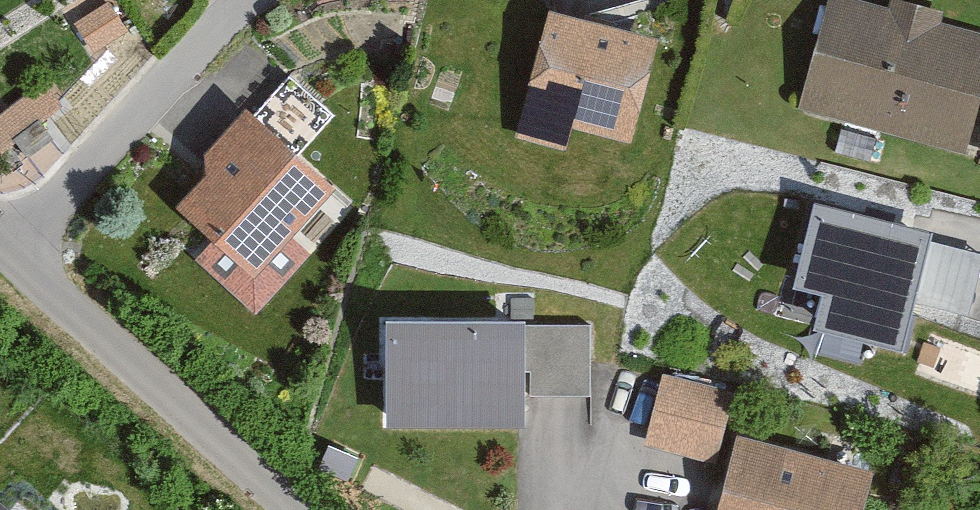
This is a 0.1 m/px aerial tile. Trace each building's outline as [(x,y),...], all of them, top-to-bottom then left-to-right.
[(96,50),(130,27),(112,0),(107,0),(76,21),(96,50)] [(979,97),(979,40),(938,29),(942,14),(892,0),(888,14),(835,0),(825,0),(794,112),(963,158),(979,97)] [(632,146),(662,45),(555,14),(517,143),(562,156),(570,128),(632,146)] [(330,121),(284,78),(203,165),(211,172),(178,209),(255,280),(339,191),(299,154),(330,121)] [(51,149),(39,129),(15,143),(27,163),(51,149)] [(911,351),(938,233),(817,205),(797,289),(832,297),(824,331),(911,351)] [(592,400),(592,324),(389,324),(389,429),(530,429),(530,400),(592,400)] [(716,468),(733,391),(659,375),(642,451),(716,468)] [(742,438),(722,509),(869,509),(879,474),(742,438)]
